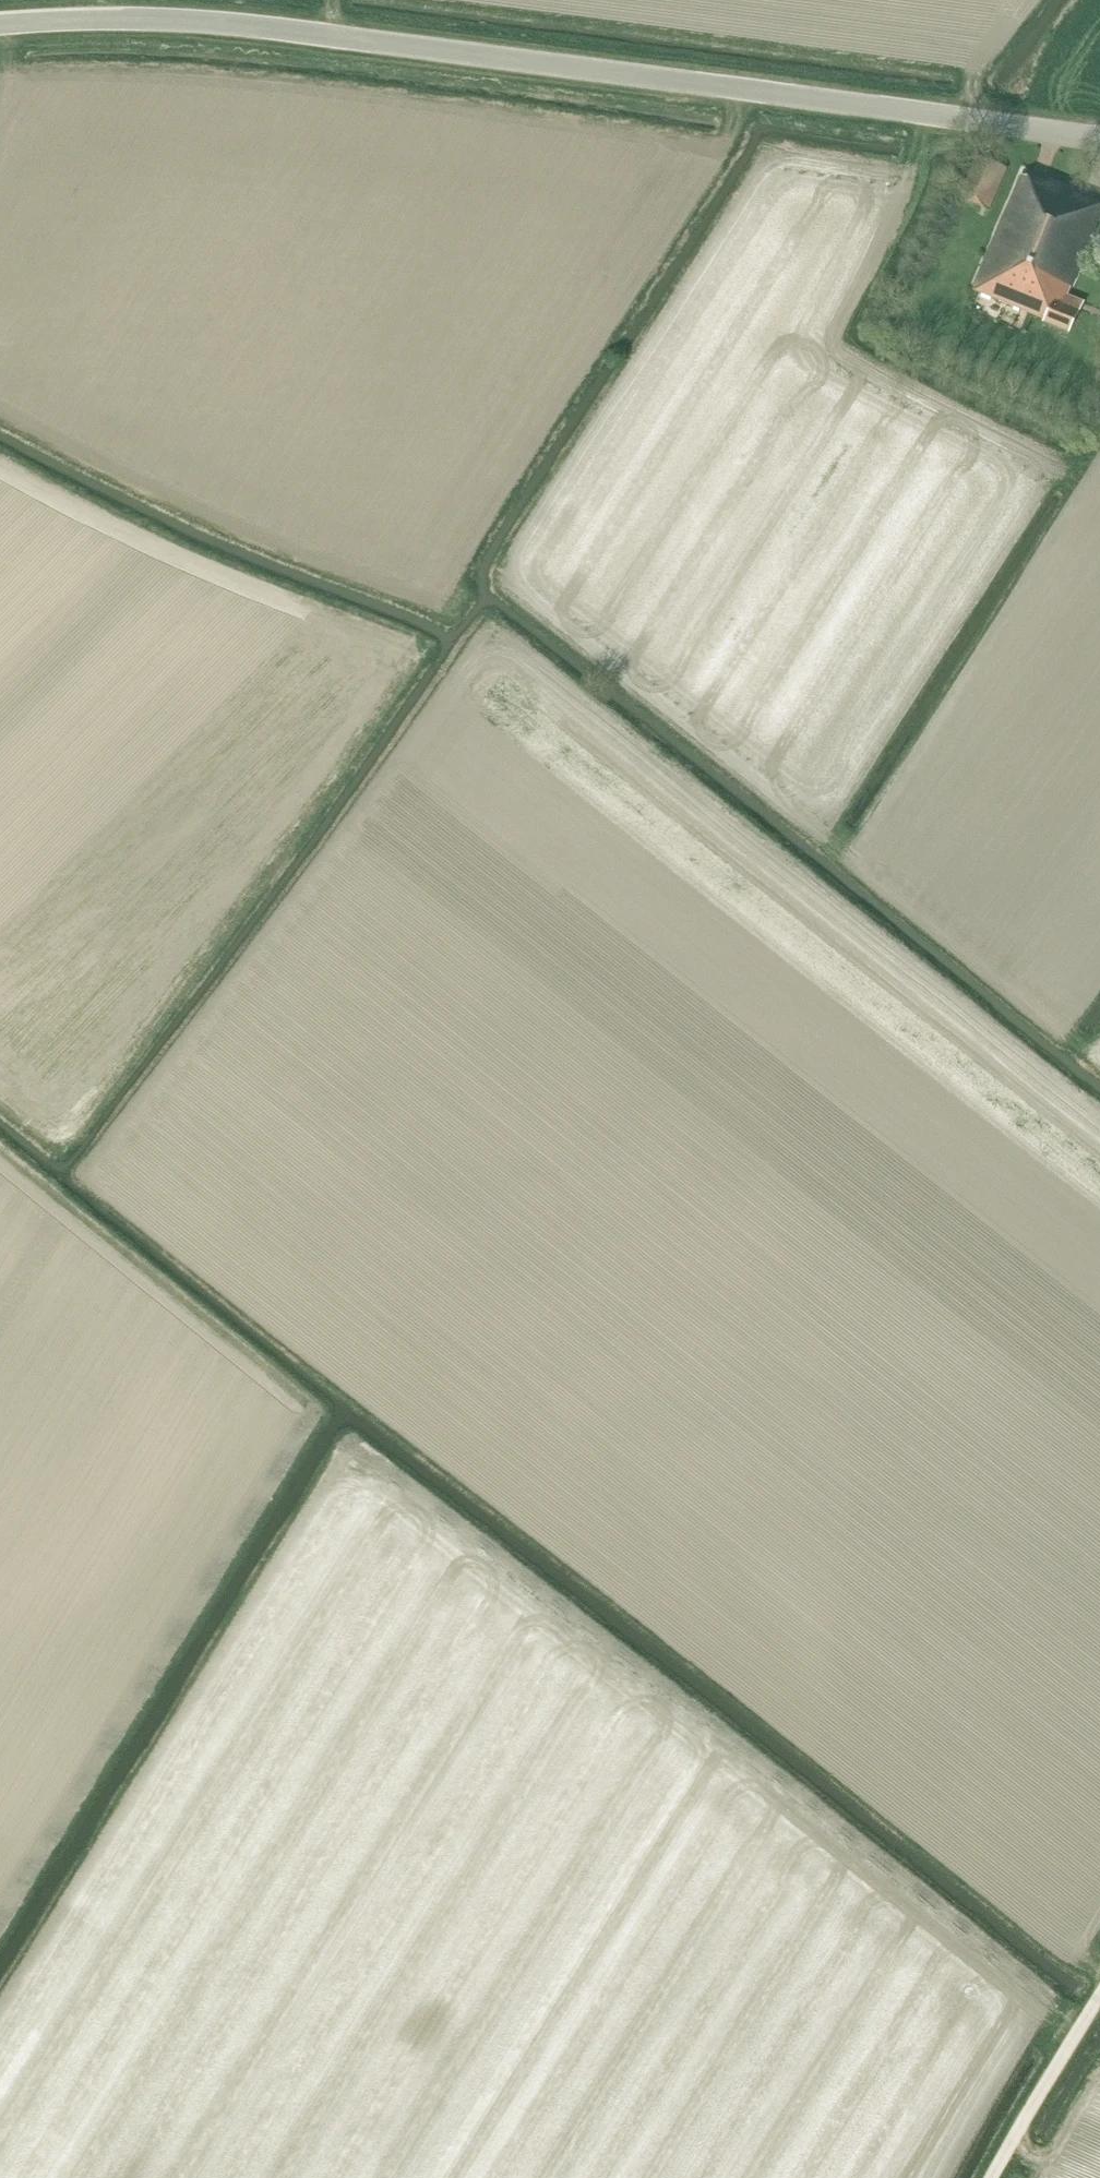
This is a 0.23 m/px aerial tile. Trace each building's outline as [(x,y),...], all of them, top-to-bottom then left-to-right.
[(1046,319),(1045,321),(1070,330),(1083,302),(1067,295),(1099,216),(1099,205),(1023,174),(974,289),(1046,319)]
